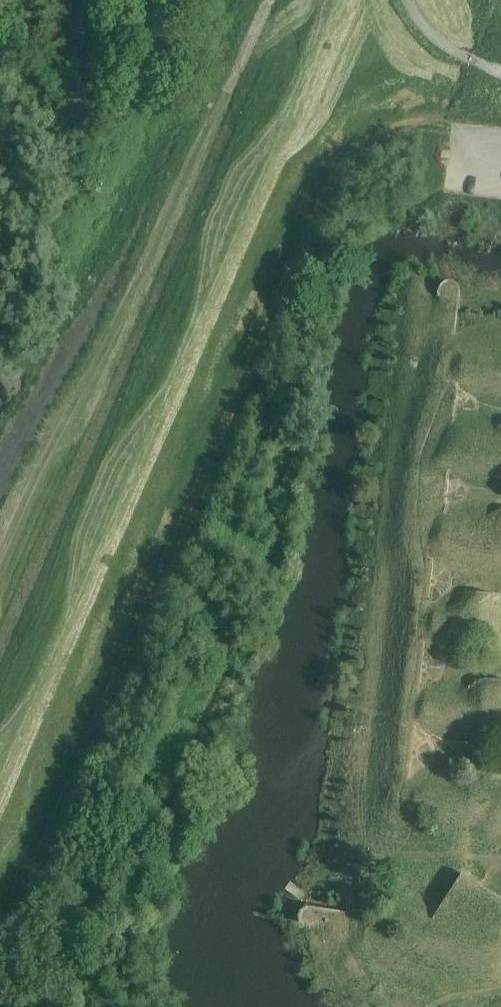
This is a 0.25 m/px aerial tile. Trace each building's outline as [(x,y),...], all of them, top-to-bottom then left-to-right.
[(437,298),(434,332),(443,333),(447,333),(454,334),(457,302),(458,295),(458,293),(458,292),(458,291),(457,290),(457,289),(456,288),(455,287),(454,287),(453,286),(452,285),(451,285),(450,285),(449,285),(448,285),(447,285),(446,285),(445,285),(444,286),(443,286),(442,287),(441,288),(440,289),(440,290),(439,291),(439,292),(439,293),(439,295),(439,297),(437,297),(437,298)] [(480,595),(479,607),(487,608),(488,596),(489,594),(480,593),(480,595)] [(488,770),(487,781),(495,782),(496,771),(497,769),(489,768),(488,770)] [(349,914),(349,916),(464,929),(474,936),(498,900),(497,899),(488,893),(462,876),(439,913),(460,927),(349,914)] [(301,917),(301,919),(301,922),(302,924),(304,925),(343,936),(349,916),(349,914),(347,914),(347,916),(326,913),(311,911),(309,911),(307,911),(305,912),(303,913),(302,915),(301,917)]
